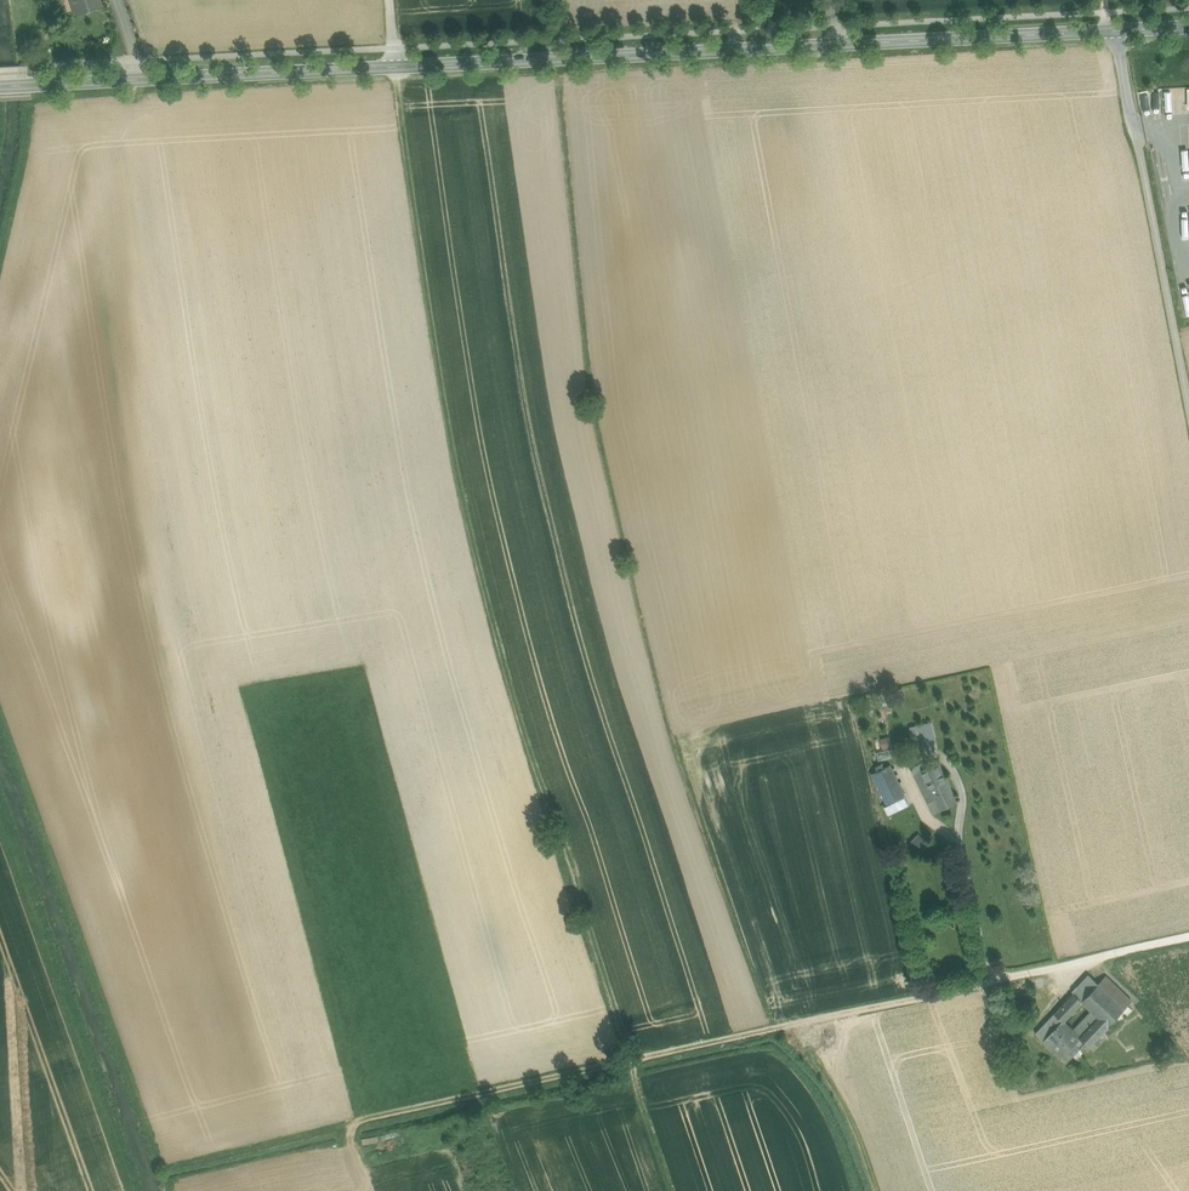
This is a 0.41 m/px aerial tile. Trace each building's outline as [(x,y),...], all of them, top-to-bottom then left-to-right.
[(80,20),(106,12),(102,0),(74,0),(80,20)] [(909,726),(913,742),(936,736),(932,720),(909,726)] [(921,770),(913,774),(933,814),(957,802),(938,762),(933,765),(930,759),(918,765),(921,770)] [(890,765),(871,774),(886,804),(905,794),(890,765)] [(1074,993),(1082,1000),(1098,984),(1090,976),(1074,993)] [(1098,984),(1124,1009),(1131,1002),(1104,977),(1098,984)] [(1098,1017),(1107,1026),(1124,1009),(1098,984),(1082,1000),(1081,1001),(1082,1002),(1098,1017)] [(1081,1001),(1082,1000),(1074,993),(1055,1012),(1064,1021),(1082,1002),(1081,1001)] [(1055,1012),(1035,1032),(1061,1057),(1073,1045),(1080,1038),(1079,1036),(1064,1021),(1055,1012)] [(1086,1043),(1089,1046),(1107,1026),(1098,1017),(1079,1036),(1080,1038),(1086,1043)] [(1079,1051),(1086,1043),(1080,1038),(1073,1045),(1079,1051)] [(1073,1045),(1061,1057),(1067,1063),(1069,1061),(1078,1052),(1079,1051),(1073,1045)] [(1084,1058),(1078,1052),(1069,1061),(1075,1067),(1084,1058)]
